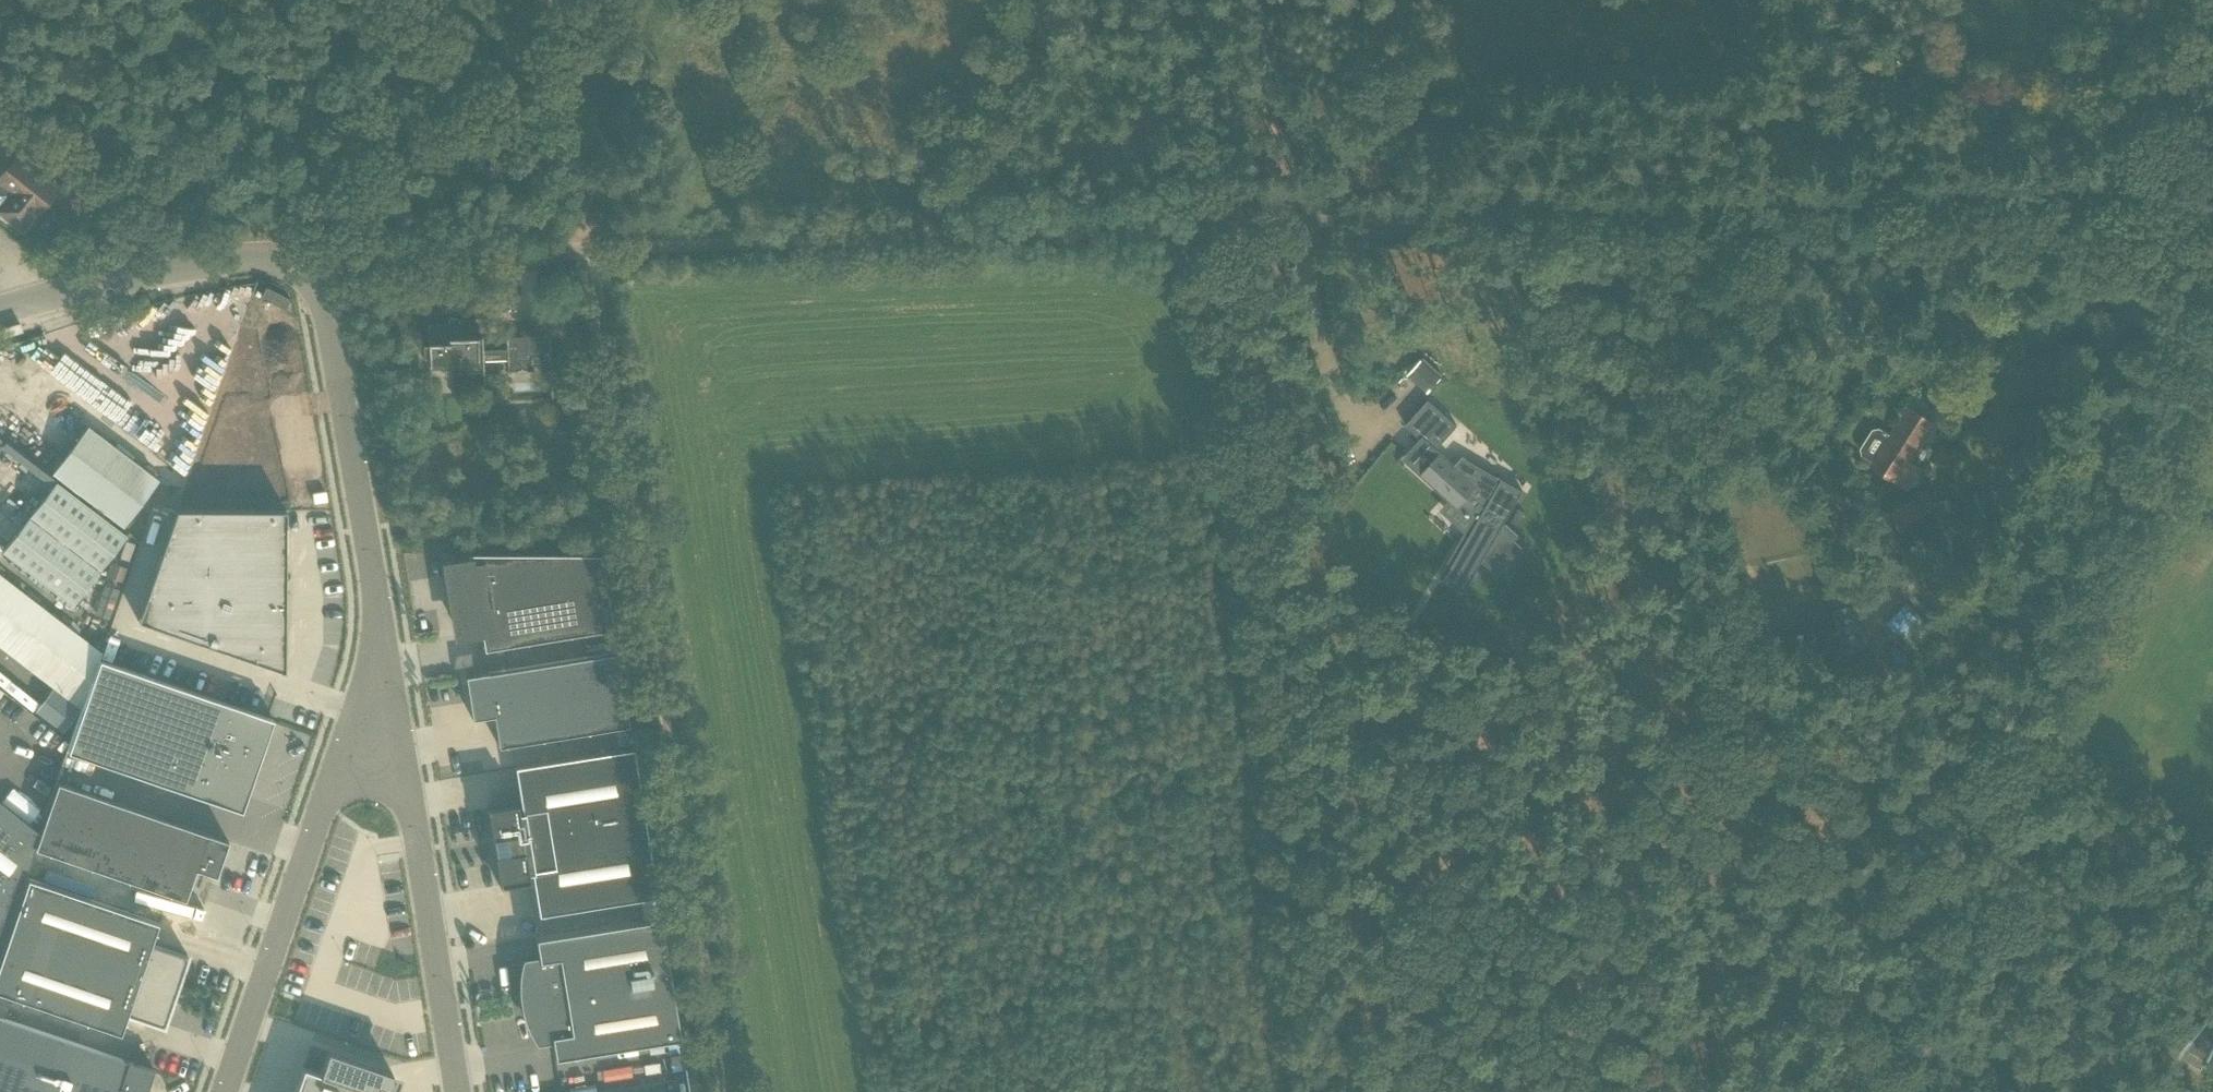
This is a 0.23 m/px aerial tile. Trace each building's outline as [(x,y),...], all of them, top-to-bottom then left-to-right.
[(56,190),(38,176),(16,157),(0,176),(0,209),(1,210),(0,211),(0,212),(21,229),(35,211),(38,213),(56,190)] [(477,337),(476,318),(447,319),(447,325),(429,326),(429,324),(427,324),(428,345),(423,345),(424,358),(429,358),(429,367),(459,366),(458,373),(484,373),(483,359),(507,359),(508,372),(532,370),(532,362),(549,361),(549,336),(506,337),(506,350),(483,350),(482,337),(477,337)] [(240,327),(181,497),(284,497),(258,350),(256,350),(256,352),(250,350),(251,346),(252,343),(252,339),(251,336),(249,333),(247,330),(244,328),(240,327)] [(1409,379),(1436,391),(1445,371),(1418,359),(1409,379)] [(1428,400),(1405,425),(1425,443),(1409,461),(1419,469),(1422,472),(1421,473),(1458,507),(1459,505),(1466,512),(1464,514),(1468,517),(1469,515),(1477,521),(1443,580),(1464,592),(1482,561),(1483,563),(1497,575),(1522,548),(1509,536),(1512,532),(1517,537),(1518,536),(1505,524),(1504,523),(1522,491),(1501,479),(1462,457),(1453,467),(1435,451),(1457,426),(1428,400)] [(1922,443),(1934,424),(1908,408),(1891,435),(1878,428),(1873,429),(1860,450),(1861,456),(1873,464),(1909,487),(1922,468),(1911,462),(1922,443)] [(121,528),(159,479),(105,440),(87,427),(53,473),(70,486),(121,528)] [(73,606),(126,535),(56,481),(2,552),(73,606)] [(176,510),(137,621),(199,643),(285,673),(286,590),(286,580),(286,526),(286,511),(176,510)] [(125,561),(131,545),(122,541),(116,558),(125,561)] [(613,629),(601,554),(467,553),(469,564),(447,567),(451,591),(457,590),(460,609),(454,610),(458,634),(480,630),(483,651),(613,629)] [(117,581),(121,568),(108,564),(104,577),(117,581)] [(82,709),(99,660),(101,652),(84,639),(58,619),(0,575),(0,646),(24,664),(82,709)] [(105,620),(115,590),(101,586),(91,615),(105,620)] [(1887,624),(1915,650),(1935,630),(1906,603),(1887,624)] [(629,726),(617,652),(465,677),(472,720),(493,716),(498,748),(629,726)] [(162,784),(194,795),(197,787),(241,802),(250,776),(253,767),(262,742),(265,743),(273,720),(99,660),(82,709),(67,752),(104,765),(115,734),(172,754),(162,784)] [(514,767),(522,812),(640,793),(632,748),(514,767)] [(35,849),(185,900),(195,869),(216,876),(228,841),(57,783),(35,849)] [(640,793),(522,812),(518,812),(516,803),(486,808),(499,886),(529,881),(528,872),(531,872),(538,915),(656,896),(640,793)] [(39,833),(0,803),(0,946),(39,833)] [(151,943),(158,923),(27,878),(0,958),(0,993),(120,1034),(127,1014),(163,1026),(187,955),(151,943)] [(679,1038),(660,918),(535,938),(538,960),(525,962),(524,968),(523,973),(523,979),(522,985),(522,991),(523,996),(524,1002),(525,1008),(526,1013),(528,1019),(530,1024),(532,1029),(535,1034),(538,1039),(551,1037),(554,1059),(679,1038)] [(2180,1050),(2181,1051),(2182,1051),(2182,1050),(2184,1050),(2204,1063),(2205,1064),(2204,1064),(2204,1065),(2205,1066),(2212,1050),(2212,1009),(2180,1050)] [(153,1070),(0,1017),(0,1091),(146,1091),(153,1070)] [(294,1091),(386,1091),(392,1073),(327,1051),(320,1073),(303,1068),(294,1091)]
